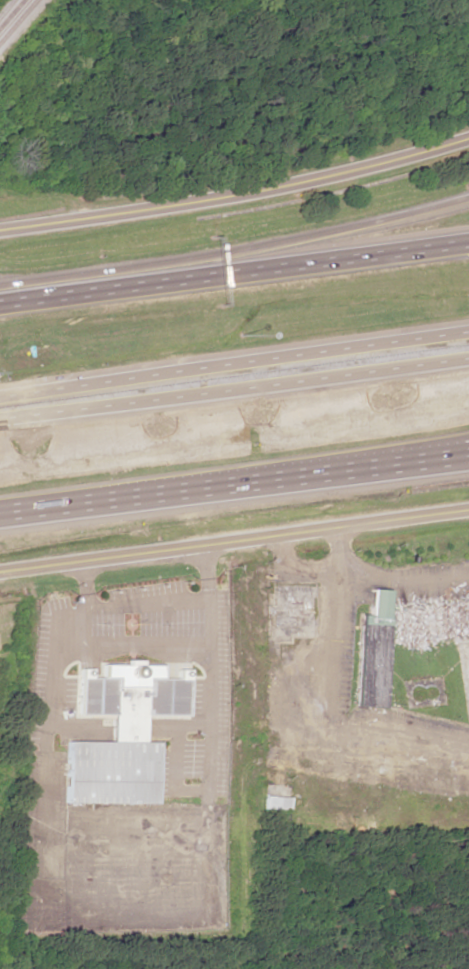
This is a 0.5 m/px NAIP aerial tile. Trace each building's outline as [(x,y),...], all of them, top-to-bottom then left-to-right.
[(353,706),(381,708),(386,590),(368,589),(367,616),(357,615),(353,706)] [(396,641),(468,635),(468,603),(394,609),(396,641)] [(63,803),(155,804),(156,742),(142,742),(142,715),(184,716),(184,670),(175,670),(174,679),(157,678),(157,665),(135,665),(135,660),(120,660),(120,665),(98,665),(97,677),(85,677),(85,669),(75,669),(75,715),(110,715),(110,741),(64,741),(63,803)]
